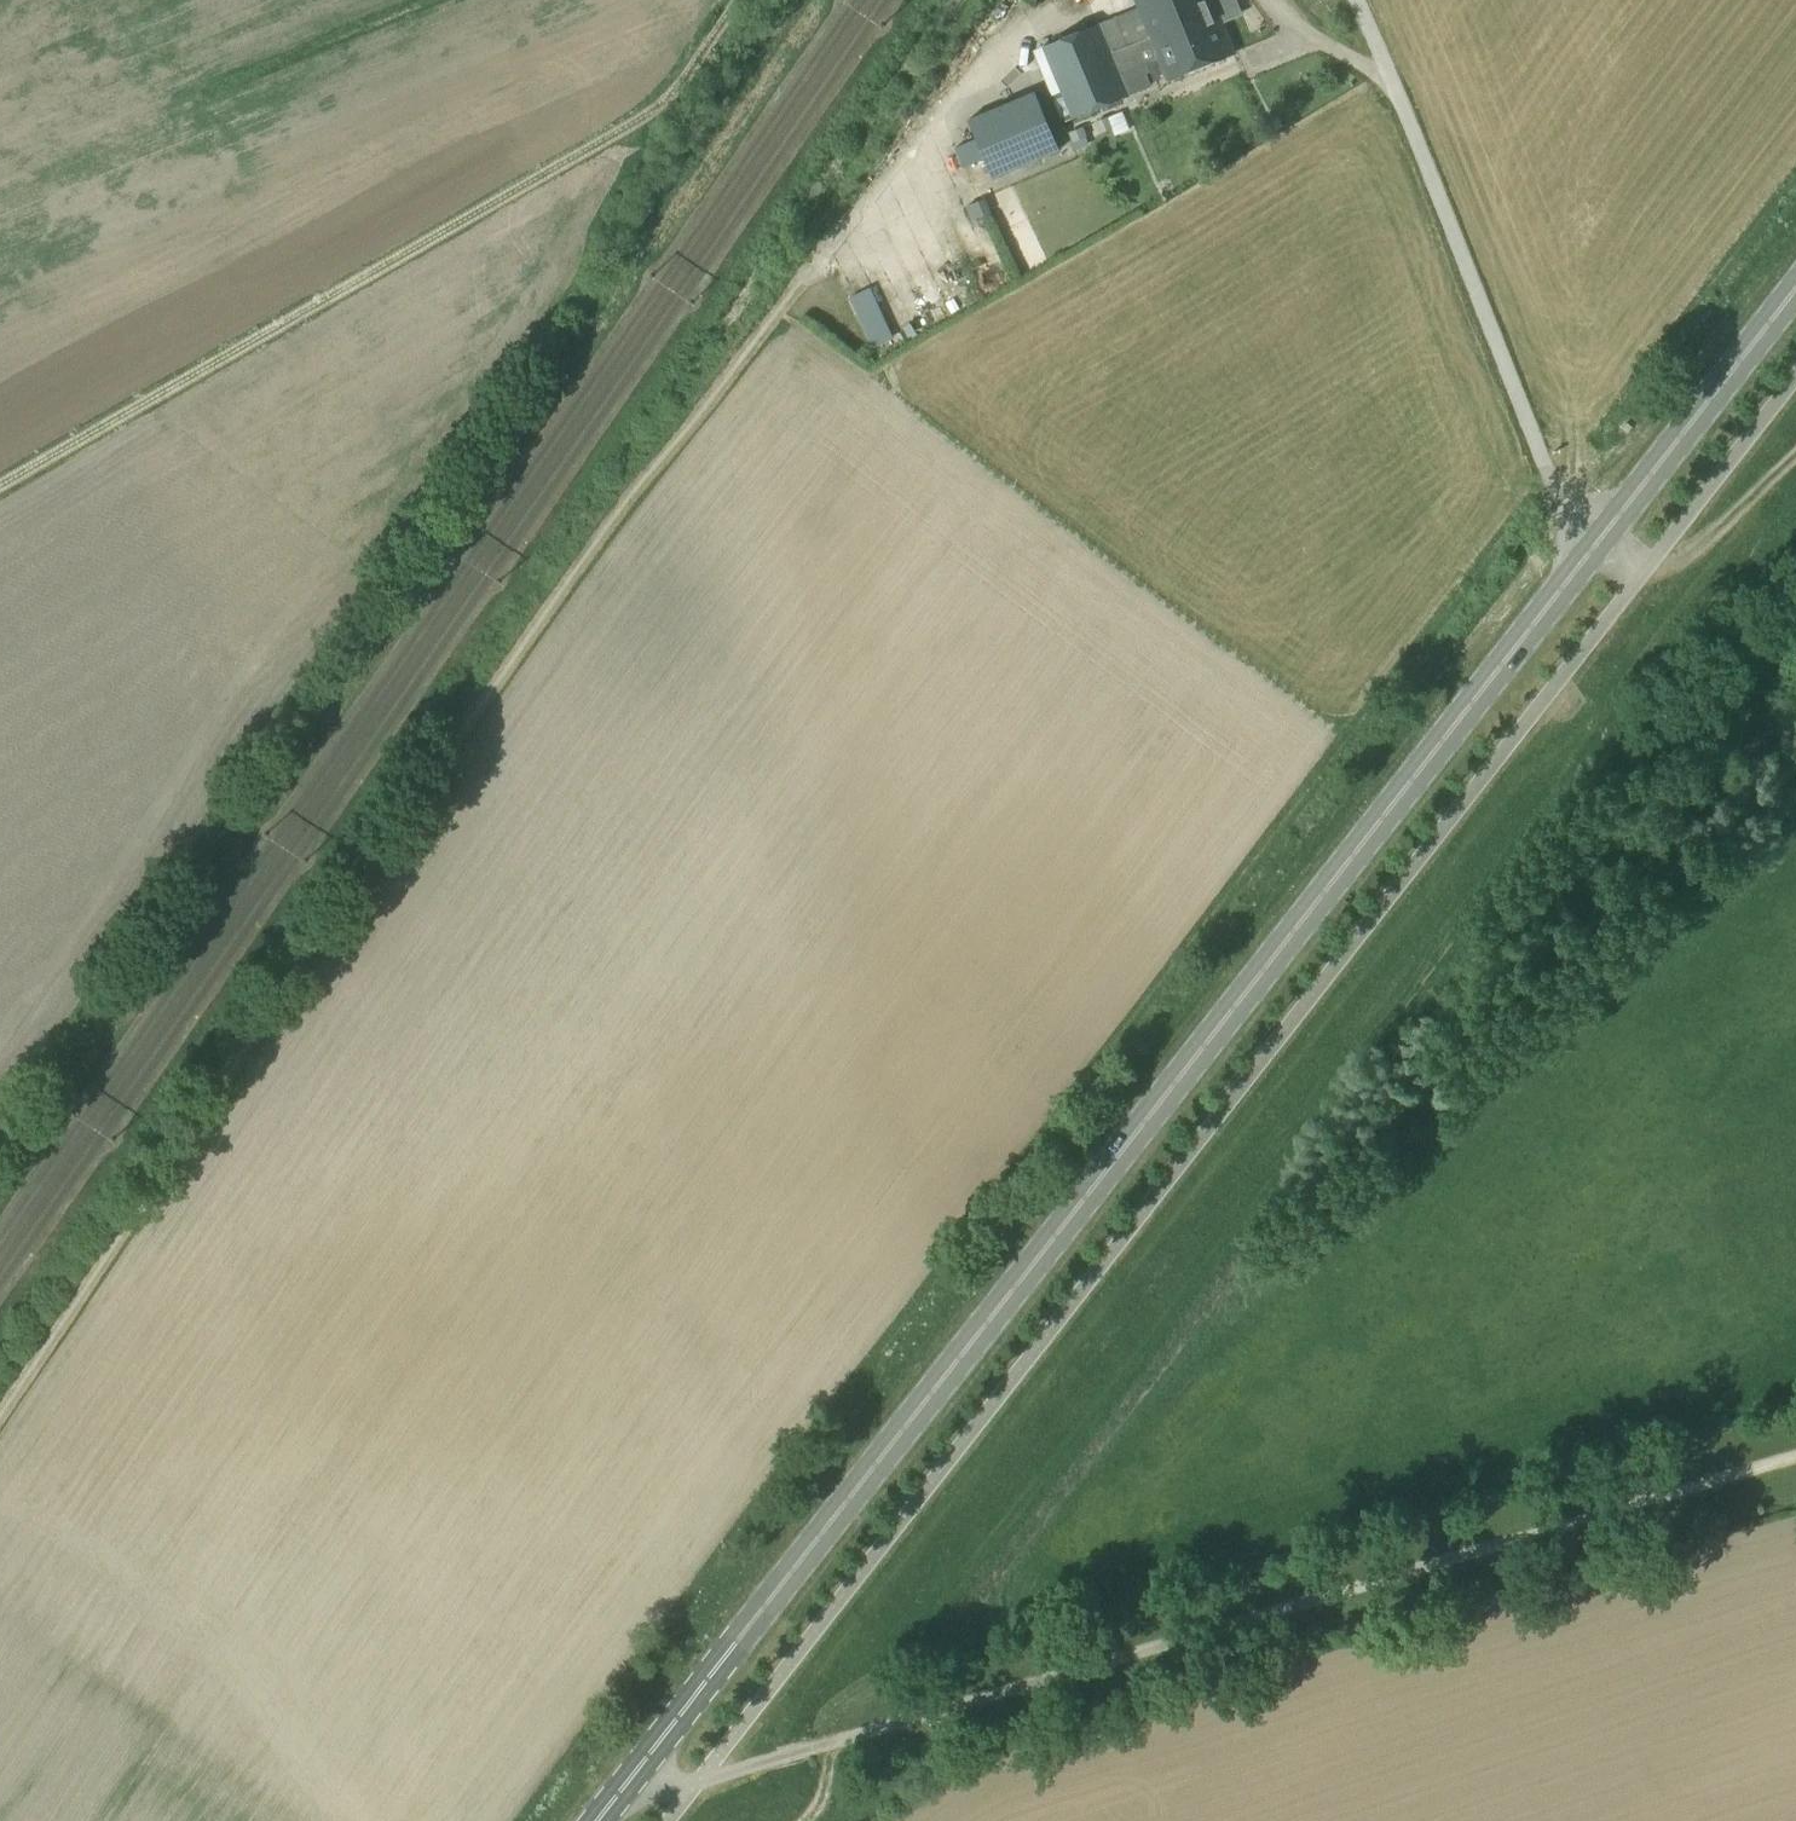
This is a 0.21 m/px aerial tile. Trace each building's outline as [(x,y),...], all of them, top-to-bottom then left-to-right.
[(1139,9),(1151,40),(1127,49),(1112,55),(1120,77),(1149,65),(1155,82),(1167,78),(1168,81),(1235,54),(1214,0),(1135,0),(1139,9)] [(1115,20),(1100,26),(1112,55),(1127,49),(1115,20)] [(1061,94),(1053,97),(1064,123),(1129,98),(1120,77),(1112,55),(1100,26),(1042,49),(1061,94)] [(1035,95),(968,122),(992,181),(1059,153),(1035,95)] [(1129,108),(1114,112),(1121,140),(1137,136),(1129,108)] [(1113,131),(1108,119),(1096,124),(1101,136),(1113,131)] [(1073,144),(1087,138),(1083,129),(1069,135),(1073,144)] [(980,206),(967,211),(971,222),(984,216),(980,206)]
